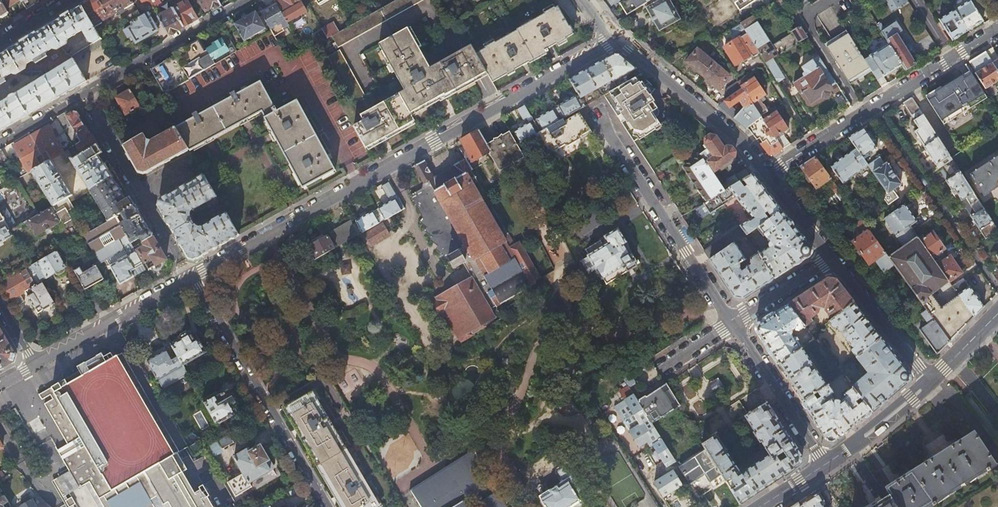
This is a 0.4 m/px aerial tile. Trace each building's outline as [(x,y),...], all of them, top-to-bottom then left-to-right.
[(9,13),(7,9),(1,0),(0,0),(0,18),(9,13)] [(21,0),(1,0),(7,9),(21,1),(21,0)] [(82,4),(96,27),(103,23),(102,21),(119,11),(121,13),(125,11),(123,8),(125,7),(126,8),(134,3),(132,0),(89,0),(82,4)] [(173,8),(184,26),(199,18),(188,0),(186,0),(173,8)] [(222,5),(219,0),(200,0),(204,8),(208,9),(212,7),(213,10),(222,5)] [(278,4),(288,23),(308,11),(301,0),(277,0),(276,1),(278,4)] [(332,35),(335,40),(332,42),(336,48),(423,0),(395,0),(381,8),(378,10),(339,31),(332,35)] [(619,4),(626,15),(644,3),(649,0),(617,0),(619,4)] [(646,7),(658,30),(679,19),(669,0),(649,0),(651,5),(647,7),(646,7)] [(737,0),(734,2),(738,9),(752,0),(747,0),(740,5),(737,0)] [(790,11),(783,0),(780,0),(773,4),(781,16),(790,11)] [(880,2),(887,14),(899,7),(908,1),(907,0),(879,0),(880,2)] [(967,31),(983,21),(969,0),(954,10),(967,31)] [(76,60),(105,43),(102,39),(96,27),(82,4),(68,13),(49,24),(63,47),(65,51),(75,59),(76,60)] [(262,13),(271,29),(281,23),(285,28),(290,25),(288,23),(278,4),(262,13)] [(609,10),(617,20),(626,15),(619,4),(609,10)] [(515,32),(531,61),(549,51),(548,49),(553,46),(574,34),(561,11),(561,10),(558,6),(517,29),(517,30),(515,32)] [(184,26),(173,8),(158,16),(169,35),(184,26)] [(128,15),(132,22),(133,22),(142,16),(140,13),(138,9),(128,15)] [(937,22),(942,31),(945,29),(952,40),(967,31),(954,10),(939,19),(940,21),(937,22)] [(266,28),(256,11),(235,23),(245,40),(266,28)] [(142,16),(133,22),(135,25),(126,30),(130,36),(133,34),(138,41),(158,29),(148,13),(142,16)] [(772,59),(806,37),(800,27),(771,45),(753,16),(740,23),(747,34),(759,54),(765,63),(772,59)] [(322,29),(325,33),(327,38),(332,35),(339,31),(334,22),(322,29)] [(58,50),(63,47),(49,24),(30,36),(9,49),(22,71),(27,68),(29,63),(35,60),(37,63),(49,56),(47,52),(54,48),(58,50)] [(175,54),(189,80),(208,68),(227,58),(238,51),(230,38),(223,26),(216,30),(222,41),(209,49),(202,38),(194,42),(185,48),(174,54),(175,54)] [(356,125),(368,147),(416,120),(412,113),(445,94),(446,95),(487,72),(478,57),(476,53),(471,44),(430,67),(407,28),(379,44),(405,90),(363,114),(366,119),(364,120),(356,125)] [(881,32),(889,44),(901,64),(905,70),(916,64),(912,57),(905,46),(904,46),(898,35),(891,34),(887,28),(881,32)] [(531,61),(515,32),(476,53),(478,57),(487,72),(493,82),(522,66),(527,63),(531,61)] [(316,38),(319,43),(321,42),(327,38),(325,33),(316,38)] [(847,82),(869,67),(865,61),(848,33),(826,47),(847,82)] [(753,58),(759,54),(747,34),(724,48),(734,64),(750,54),(753,58)] [(910,43),(904,46),(905,46),(912,57),(917,54),(910,43)] [(865,61),(869,67),(882,87),(887,84),(883,76),(901,64),(889,44),(870,56),(871,57),(865,61)] [(985,52),(992,63),(997,59),(997,57),(992,48),(985,52)] [(22,71),(9,49),(0,55),(0,86),(8,81),(6,77),(13,73),(18,74),(22,71)] [(368,96),(341,49),(329,56),(356,102),(368,96)] [(703,76),(713,63),(696,49),(686,62),(703,76)] [(969,62),(976,72),(975,73),(976,75),(984,87),(985,89),(987,88),(988,91),(997,86),(995,82),(997,81),(997,71),(992,63),(985,52),(969,62)] [(151,69),(165,93),(189,80),(175,54),(151,69)] [(613,80),(614,81),(636,68),(621,55),(613,55),(602,61),(613,80)] [(811,107),(839,89),(818,56),(801,68),(806,76),(793,84),(807,105),(811,107)] [(68,92),(87,81),(76,60),(75,59),(46,77),(58,97),(68,92)] [(765,63),(777,83),(784,78),(772,59),(765,63)] [(586,70),(597,90),(613,80),(602,61),(586,70)] [(729,76),(713,63),(703,76),(719,89),(729,76)] [(582,99),(597,90),(586,70),(570,78),(580,95),(582,99)] [(972,75),(970,71),(961,76),(964,80),(972,75)] [(936,96),(929,101),(942,121),(985,94),(982,89),(973,76),(972,75),(964,80),(961,76),(934,93),(936,96)] [(984,87),(976,75),(973,76),(982,89),(984,87)] [(58,97),(46,77),(0,105),(0,131),(16,121),(34,111),(58,97)] [(760,116),(767,111),(765,109),(766,108),(764,104),(763,105),(759,99),(765,95),(753,78),(747,82),(744,77),(737,82),(738,82),(742,89),(760,116)] [(618,88),(610,92),(618,104),(617,108),(621,107),(623,112),(622,112),(628,120),(628,119),(635,129),(634,133),(637,133),(640,137),(645,135),(646,136),(656,129),(655,128),(660,125),(653,115),(651,113),(657,109),(652,102),(653,101),(649,95),(646,90),(641,82),(636,85),(634,82),(632,79),(618,88)] [(189,149),(190,151),(244,121),(262,111),(266,117),(264,118),(274,136),(303,188),(337,168),(298,99),(280,109),(277,105),(276,106),(261,80),(237,93),(236,91),(237,91),(236,90),(230,93),(231,94),(232,93),(233,96),(199,114),(198,112),(199,112),(198,111),(193,114),(194,115),(195,114),(196,116),(176,127),(189,149)] [(131,89),(127,82),(112,90),(116,97),(131,89)] [(730,97),(742,89),(738,82),(726,90),(730,97)] [(126,114),(140,106),(131,89),(116,97),(126,114)] [(730,97),(718,105),(746,127),(758,120),(761,118),(760,116),(742,89),(730,97)] [(538,122),(536,123),(541,132),(564,119),(557,108),(554,103),(547,91),(540,95),(547,107),(552,104),(554,109),(537,119),(538,122)] [(560,106),(557,108),(564,119),(565,119),(566,118),(579,111),(579,110),(582,109),(586,106),(582,99),(580,95),(577,97),(577,96),(559,106),(560,106)] [(911,116),(920,111),(912,98),(903,103),(911,116)] [(525,120),(532,116),(525,104),(517,108),(525,120)] [(668,107),(666,121),(674,115),(668,107)] [(73,112),(67,115),(73,125),(77,134),(87,128),(77,111),(74,113),(73,112)] [(770,115),(767,111),(760,116),(761,118),(765,123),(772,135),(774,138),(787,129),(776,112),(770,115)] [(67,115),(65,112),(58,116),(66,129),(73,125),(67,115)] [(565,119),(564,119),(541,132),(537,135),(553,165),(582,149),(578,141),(593,132),(581,113),(566,121),(565,119)] [(936,165),(938,169),(939,168),(952,160),(923,115),(913,121),(918,129),(914,131),(924,146),(923,147),(935,165),(936,165)] [(773,155),(782,149),(775,140),(774,138),(772,135),(768,138),(765,134),(764,134),(759,127),(762,125),(758,120),(746,127),(749,130),(756,139),(759,137),(763,142),(760,144),(768,155),(769,155),(773,155)] [(521,144),(537,135),(541,132),(536,123),(533,125),(532,122),(514,132),(521,144)] [(49,125),(31,135),(47,162),(52,160),(65,152),(55,136),(54,133),(49,125)] [(73,125),(66,129),(72,140),(79,136),(77,134),(73,125)] [(189,149),(176,127),(155,139),(153,140),(152,140),(151,140),(150,140),(149,140),(148,140),(147,140),(146,139),(146,138),(145,137),(144,135),(143,133),(124,145),(138,171),(146,173),(159,166),(176,156),(189,149)] [(89,131),(87,128),(77,134),(79,136),(82,142),(77,145),(83,153),(98,144),(93,136),(92,137),(89,131)] [(877,147),(864,128),(848,138),(856,149),(862,158),(877,147)] [(467,159),(470,164),(489,153),(498,167),(513,159),(516,163),(526,157),(510,130),(488,143),(479,129),(457,142),(467,159)] [(47,162),(31,135),(13,145),(29,173),(33,171),(47,162)] [(782,149),(790,145),(783,135),(775,140),(782,149)] [(706,149),(700,154),(706,162),(708,161),(715,170),(718,168),(735,156),(735,151),(733,149),(731,147),(727,147),(725,149),(715,137),(710,136),(705,139),(705,144),(703,146),(706,149)] [(74,159),(73,157),(71,158),(91,190),(113,177),(104,163),(98,154),(103,152),(98,144),(83,153),(74,159)] [(843,184),(868,166),(862,158),(856,149),(830,167),(843,184)] [(0,153),(0,162),(3,167),(10,163),(3,151),(0,153)] [(700,154),(699,152),(696,154),(699,158),(684,168),(708,200),(725,190),(721,183),(706,162),(700,154)] [(736,158),(735,156),(718,168),(719,170),(736,158)] [(971,175),(984,195),(985,194),(983,192),(996,183),(997,185),(997,184),(996,181),(997,180),(997,157),(971,175)] [(830,178),(816,158),(801,168),(816,188),(830,178)] [(873,173),(884,165),(879,158),(868,166),(873,173)] [(466,263),(506,240),(504,236),(509,233),(472,170),(473,170),(470,164),(467,159),(464,160),(455,164),(456,165),(435,178),(425,160),(415,165),(422,178),(425,184),(424,189),(412,196),(425,218),(421,222),(429,229),(427,231),(434,238),(432,240),(440,247),(437,250),(451,258),(456,266),(456,268),(457,267),(457,268),(458,267),(458,266),(465,262),(466,263)] [(52,160),(47,162),(33,171),(54,206),(69,197),(70,197),(69,196),(73,194),(52,160)] [(952,160),(939,168),(945,178),(958,170),(952,160)] [(900,184),(886,164),(884,165),(873,173),(876,177),(888,194),(894,202),(900,198),(894,189),(900,184)] [(748,167),(735,175),(740,182),(753,174),(748,167)] [(954,190),(961,201),(973,193),(960,172),(945,181),(952,191),(954,190)] [(709,259),(710,259),(731,245),(735,242),(746,235),(757,227),(781,210),(767,191),(753,174),(740,182),(725,190),(708,200),(704,203),(709,213),(736,196),(753,217),(704,251),(709,259)] [(4,220),(10,231),(19,226),(27,221),(47,210),(25,175),(12,183),(12,182),(0,189),(0,193),(7,205),(0,208),(0,223),(4,220)] [(229,241),(240,234),(228,213),(202,227),(198,227),(197,226),(193,222),(190,216),(190,213),(191,211),(218,196),(205,175),(172,193),(162,199),(159,206),(181,245),(189,257),(196,259),(206,253),(229,241)] [(721,183),(725,190),(740,182),(735,175),(721,183)] [(113,177),(91,190),(110,220),(117,216),(132,243),(140,238),(143,242),(154,235),(131,196),(126,199),(120,190),(113,177)] [(895,211),(899,209),(894,202),(888,194),(876,177),(873,180),(895,211)] [(395,191),(390,182),(382,186),(388,195),(395,191)] [(835,194),(840,190),(835,184),(830,187),(835,194)] [(373,203),(367,192),(361,195),(367,206),(373,203)] [(961,201),(971,216),(970,216),(985,240),(997,231),(973,193),(961,201)] [(381,217),(383,221),(406,208),(404,204),(399,196),(397,198),(396,197),(379,207),(379,208),(377,210),(381,217)] [(54,206),(47,210),(27,221),(37,236),(60,223),(60,222),(62,221),(64,224),(73,219),(68,210),(74,207),(71,201),(69,197),(54,206)] [(916,222),(905,205),(899,209),(895,211),(884,219),(903,247),(917,237),(910,227),(916,222)] [(358,224),(356,225),(361,234),(383,221),(381,217),(377,210),(374,211),(374,210),(356,220),(357,222),(358,224)] [(757,252),(774,278),(810,254),(811,247),(797,230),(781,210),(757,227),(763,236),(765,234),(770,241),(769,242),(769,243),(769,244),(769,245),(770,246),(766,249),(765,247),(757,252)] [(117,216),(110,220),(89,232),(84,235),(100,264),(107,260),(111,267),(121,284),(146,270),(136,251),(134,247),(132,243),(117,216)] [(338,247),(360,234),(361,234),(356,225),(355,224),(352,219),(330,232),(336,243),(338,247)] [(10,231),(4,220),(0,223),(0,242),(13,235),(10,231)] [(894,265),(888,257),(868,230),(861,220),(855,225),(862,235),(852,242),(868,265),(873,261),(882,273),(894,265)] [(373,245),(390,235),(384,224),(366,234),(373,245)] [(626,266),(635,260),(636,260),(627,244),(628,243),(619,228),(606,236),(609,242),(589,255),(603,277),(623,265),(625,267),(626,266)] [(932,232),(921,241),(935,262),(943,256),(944,255),(941,251),(944,249),(932,232)] [(143,242),(140,243),(134,247),(136,251),(139,250),(150,269),(167,259),(154,235),(143,242)] [(312,246),(309,248),(315,259),(338,247),(336,243),(334,244),(329,236),(328,237),(312,246)] [(609,242),(606,236),(586,249),(589,255),(609,242)] [(918,237),(917,237),(903,247),(888,257),(894,265),(916,297),(929,314),(949,342),(962,329),(974,316),(959,295),(940,309),(930,294),(949,281),(935,262),(921,241),(918,237)] [(506,240),(466,263),(474,276),(437,298),(438,300),(434,302),(441,315),(445,313),(462,342),(487,327),(485,324),(495,318),(491,310),(537,283),(536,280),(541,278),(524,248),(514,254),(506,240)] [(731,245),(710,259),(723,278),(735,297),(743,298),(774,278),(757,252),(751,257),(750,263),(745,267),(745,269),(743,270),(740,265),(740,263),(746,258),(735,242),(731,245)] [(944,249),(941,251),(944,255),(947,253),(954,249),(951,244),(944,249)] [(66,267),(56,251),(33,264),(44,283),(49,280),(48,278),(56,273),(57,274),(59,275),(65,271),(66,269),(65,268),(66,267)] [(943,256),(935,262),(949,281),(950,282),(961,274),(949,257),(945,260),(943,256)] [(635,260),(626,266),(628,270),(638,265),(637,264),(635,260)] [(341,265),(342,274),(352,273),(350,263),(341,265)] [(44,283),(33,264),(1,282),(15,306),(25,301),(21,293),(26,291),(39,313),(56,303),(44,283)] [(81,267),(75,270),(86,290),(105,279),(97,265),(84,272),(81,267)] [(806,326),(813,321),(811,318),(819,313),(820,308),(825,309),(832,319),(853,302),(844,290),(836,279),(828,278),(788,304),(806,326)] [(968,287),(962,279),(952,286),(959,295),(974,316),(983,307),(969,286),(968,287)] [(93,302),(99,313),(105,310),(99,299),(93,302)] [(832,319),(829,321),(835,329),(838,327),(853,347),(851,349),(857,357),(881,337),(866,317),(853,302),(832,319)] [(803,348),(804,347),(797,337),(795,337),(794,338),(791,334),(792,333),(792,332),(792,331),(795,329),(796,330),(799,331),(806,326),(788,304),(759,324),(757,331),(762,339),(778,363),(803,348)] [(949,342),(929,314),(926,316),(928,319),(925,321),(929,328),(921,335),(936,355),(949,342)] [(0,326),(0,368),(14,360),(16,353),(3,332),(0,326)] [(180,340),(171,345),(172,347),(182,365),(205,352),(197,339),(194,340),(189,332),(189,333),(188,332),(186,332),(180,335),(180,337),(180,338),(179,339),(180,340)] [(407,339),(401,337),(397,341),(397,346),(402,349),(407,345),(407,339)] [(881,337),(857,357),(856,358),(865,368),(867,366),(869,369),(868,376),(864,379),(863,378),(852,386),(853,387),(872,411),(901,386),(908,380),(909,373),(881,337)] [(815,340),(807,345),(809,348),(817,343),(815,340)] [(171,345),(170,344),(146,358),(148,361),(172,347),(171,345)] [(172,347),(148,361),(158,379),(182,365),(172,347)] [(813,365),(803,348),(778,363),(797,392),(802,401),(827,385),(816,368),(810,372),(808,368),(813,365)] [(170,458),(180,452),(123,353),(115,357),(112,353),(49,389),(39,394),(42,399),(51,394),(53,398),(45,403),(67,443),(63,446),(58,449),(69,471),(79,488),(85,484),(89,482),(99,498),(170,458)] [(192,382),(185,369),(181,372),(187,384),(192,382)] [(724,387),(719,379),(711,384),(716,392),(724,387)] [(680,405),(667,384),(665,385),(639,402),(652,423),(680,405)] [(828,384),(827,385),(802,401),(826,439),(834,440),(844,433),(872,411),(853,387),(849,390),(844,393),(846,395),(840,400),(839,399),(838,398),(836,398),(835,399),(832,394),(834,393),(828,384)] [(635,394),(630,386),(621,391),(626,400),(635,394)] [(297,424),(296,425),(343,505),(344,504),(346,506),(380,506),(375,498),(376,498),(318,399),(317,400),(312,391),(287,406),(297,424)] [(203,401),(217,424),(239,411),(228,392),(218,397),(216,393),(203,401)] [(639,402),(635,394),(626,400),(629,405),(641,424),(664,462),(665,461),(668,466),(676,461),(671,454),(652,423),(639,402)] [(802,456),(767,402),(749,414),(740,399),(731,406),(740,420),(745,416),(755,431),(754,432),(760,443),(762,442),(769,454),(740,473),(716,435),(711,437),(706,429),(698,435),(706,448),(726,481),(741,503),(801,463),(802,456)] [(629,405),(626,400),(618,405),(633,429),(641,424),(629,405)] [(932,499),(934,500),(985,468),(986,471),(996,465),(992,460),(973,429),(911,469),(884,486),(889,494),(898,506),(919,506),(932,499)] [(233,442),(229,434),(217,440),(222,448),(233,442)] [(260,446),(251,452),(249,448),(234,456),(243,473),(227,482),(235,496),(252,486),(250,482),(273,469),(273,468),(272,466),(270,461),(268,459),(260,446)] [(671,454),(676,461),(690,483),(708,472),(717,487),(726,481),(706,448),(686,461),(678,449),(671,454)] [(422,506),(453,506),(462,501),(486,486),(476,450),(467,455),(411,490),(422,506)] [(619,453),(596,466),(620,506),(633,506),(646,499),(619,453)] [(99,498),(104,506),(155,506),(150,500),(157,496),(160,502),(163,506),(171,506),(214,506),(208,497),(210,496),(204,485),(200,488),(201,490),(195,493),(183,472),(179,474),(170,458),(99,498)] [(568,464),(559,470),(559,471),(564,480),(555,486),(555,487),(551,489),(540,496),(546,506),(571,506),(579,502),(580,504),(582,504),(589,500),(568,464)] [(663,467),(656,470),(662,481),(657,484),(664,496),(683,485),(683,484),(675,472),(669,476),(663,467)] [(79,488),(69,471),(64,474),(60,476),(70,493),(79,488)] [(70,493),(60,476),(54,480),(63,497),(70,493)] [(85,484),(98,506),(104,506),(99,498),(89,482),(85,484)] [(3,505),(9,501),(5,495),(3,496),(0,492),(3,490),(0,486),(0,506),(5,506),(3,505)] [(481,502),(484,506),(506,506),(496,492),(481,502)] [(799,505),(800,506),(824,506),(823,505),(825,504),(825,502),(819,492),(811,496),(812,497),(799,505)] [(889,494),(877,502),(870,506),(898,506),(889,494)] [(160,502),(157,496),(150,500),(155,506),(163,506),(160,502)] [(76,503),(72,497),(65,500),(69,506),(71,506),(76,503)] [(32,498),(20,505),(22,506),(38,506),(32,498)]
